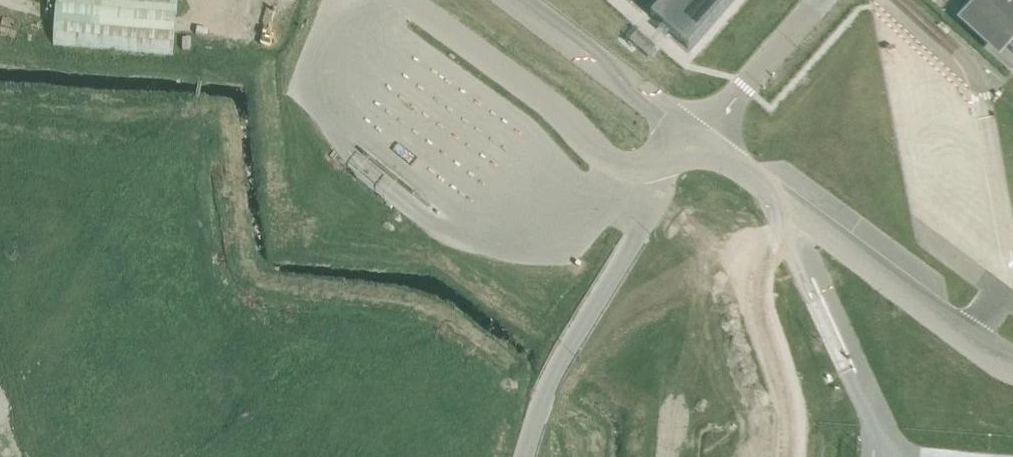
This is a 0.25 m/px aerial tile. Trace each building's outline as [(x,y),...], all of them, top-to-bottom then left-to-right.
[(54,44),(174,54),(178,0),(57,0),(54,44)] [(651,17),(670,34),(672,35),(688,50),(731,0),(666,0),(651,17)] [(1010,49),(1012,52),(1012,29),(1005,22),(1007,19),(995,8),(992,11),(984,20),(993,28),(990,31),(1002,42),(1010,49)] [(656,48),(647,40),(639,49),(648,57),(656,48)]
